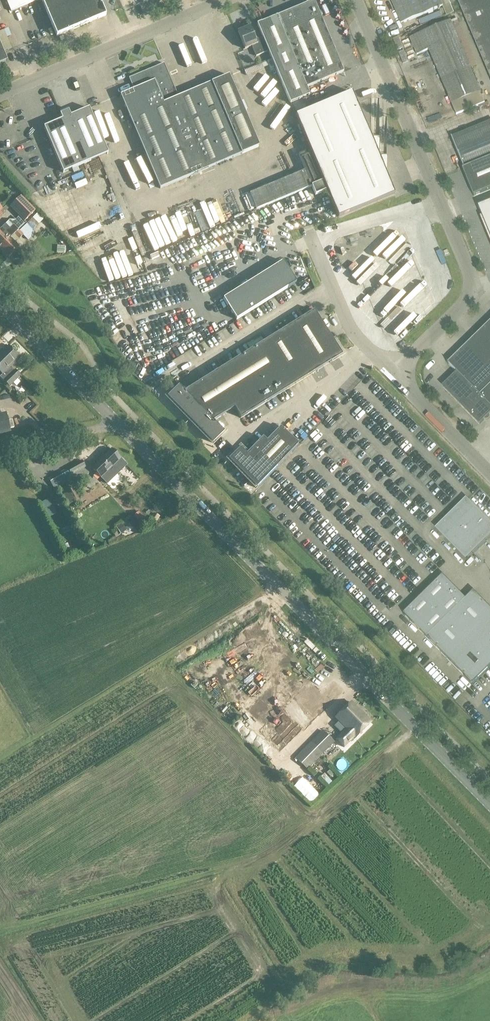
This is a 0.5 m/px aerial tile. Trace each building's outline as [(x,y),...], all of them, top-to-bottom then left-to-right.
[(11,12),(39,0),(6,0),(11,12)] [(57,36),(106,16),(99,0),(42,0),(57,36)] [(401,23),(443,5),(440,0),(392,0),(401,23)] [(489,76),(489,0),(458,0),(489,76)] [(307,88),(343,72),(313,1),(257,24),(290,103),(310,95),(307,88)] [(451,21),(410,38),(417,54),(429,49),(456,115),(485,103),(451,21)] [(250,27),(238,32),(245,49),(252,46),(256,57),(267,52),(261,38),(256,40),(250,27)] [(178,97),(164,63),(128,78),(133,90),(120,95),(160,189),(259,147),(229,75),(178,97)] [(315,196),(327,191),(328,191),(339,217),(394,194),(387,175),(387,157),(379,157),(379,138),(371,138),(352,92),(296,116),(317,166),(250,194),(257,210),(312,187),(315,196)] [(108,154),(89,108),(70,116),(68,111),(60,115),(62,120),(44,127),(63,173),(108,154)] [(462,169),(473,197),(489,190),(489,122),(452,137),(464,168),(462,169)] [(89,193),(87,188),(77,192),(79,198),(89,193)] [(91,196),(93,201),(107,195),(105,190),(91,196)] [(45,200),(47,206),(64,201),(62,195),(45,200)] [(26,222),(36,212),(22,197),(12,207),(26,222)] [(478,207),(489,237),(489,202),(478,207)] [(126,213),(137,209),(135,203),(124,207),(126,213)] [(187,213),(191,222),(195,221),(192,211),(187,213)] [(26,225),(32,231),(43,220),(37,214),(26,225)] [(0,230),(0,248),(10,238),(14,234),(18,230),(14,225),(9,229),(5,225),(0,230)] [(19,239),(23,235),(18,230),(14,234),(19,239)] [(19,247),(10,238),(0,248),(0,249),(8,258),(19,247)] [(195,252),(205,248),(203,242),(193,246),(195,252)] [(297,283),(284,261),(223,299),(237,320),(297,283)] [(309,275),(300,280),(306,290),(315,284),(309,275)] [(314,311),(184,392),(179,386),(170,394),(171,394),(167,397),(171,400),(170,400),(209,440),(210,440),(213,443),(216,440),(224,432),(213,421),(234,408),(241,418),(331,362),(342,355),(338,348),(334,343),(335,343),(333,340),(332,340),(314,311)] [(489,386),(489,322),(448,363),(457,373),(443,387),(461,405),(475,391),(480,396),(489,386)] [(3,375),(3,374),(7,377),(4,381),(9,386),(21,375),(15,369),(14,370),(11,366),(20,357),(8,345),(0,353),(0,372),(3,375)] [(480,396),(475,391),(461,405),(479,423),(489,412),(489,386),(480,396)] [(10,431),(5,414),(0,415),(0,433),(10,431)] [(246,454),(240,448),(234,454),(229,460),(256,487),(298,445),(280,427),(266,441),(263,438),(246,454)] [(92,468),(101,478),(121,459),(111,449),(92,468)] [(89,473),(82,460),(68,468),(75,481),(89,473)] [(202,460),(194,465),(200,474),(208,469),(202,460)] [(489,527),(484,522),(485,520),(466,501),(438,528),(465,556),(485,537),(483,535),(489,531),(489,527)] [(139,512),(133,517),(142,526),(147,521),(139,512)] [(68,548),(80,542),(72,526),(61,532),(68,548)] [(403,614),(473,684),(489,667),(489,608),(473,591),(465,599),(442,575),(403,614)] [(182,666),(191,675),(195,672),(186,662),(182,666)] [(340,722),(335,726),(342,734),(336,740),(344,747),(355,737),(355,738),(371,722),(351,702),(336,718),(340,722)] [(270,736),(277,743),(303,718),(296,711),(270,736)] [(309,744),(296,758),(307,769),(309,768),(323,753),(334,742),(330,739),(322,731),(309,744)]
